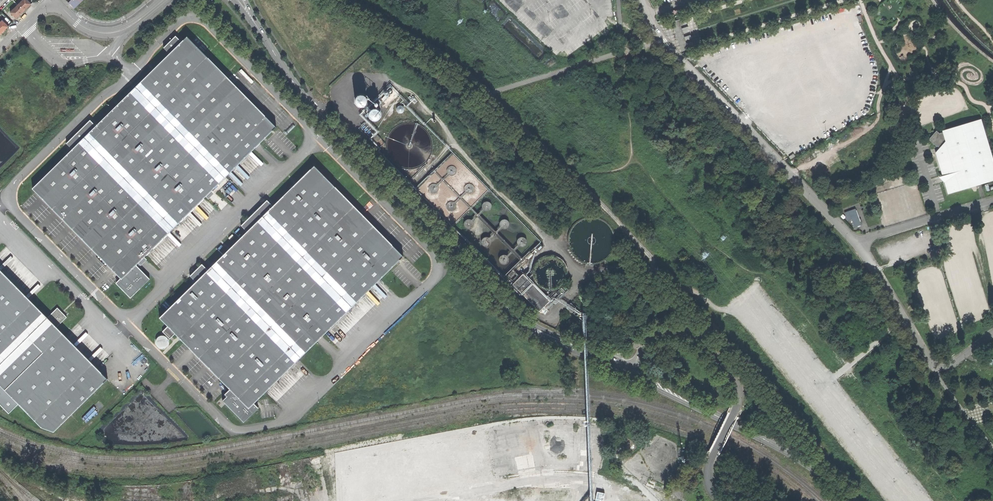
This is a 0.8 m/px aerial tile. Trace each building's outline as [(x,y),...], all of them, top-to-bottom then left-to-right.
[(16,18),(19,16),(28,6),(31,4),(28,0),(23,0),(11,12),(16,18)] [(672,15),(706,5),(705,0),(703,0),(670,10),(672,15)] [(5,30),(8,26),(3,20),(0,23),(0,34),(5,30)] [(130,297),(149,278),(136,264),(276,127),(187,36),(181,42),(175,36),(163,48),(169,54),(135,87),(95,126),(90,120),(66,143),(72,149),(32,188),(121,278),(116,283),(130,297)] [(334,110),(341,118),(383,115),(383,112),(379,108),(379,106),(383,102),(391,101),(395,97),(395,94),(396,92),(395,91),(395,88),(391,83),(371,100),(366,95),(333,97),(334,110)] [(386,135),(384,141),(384,147),(386,152),(388,158),(392,162),(397,166),(403,168),(409,169),(415,168),(421,166),(425,163),(429,158),(432,153),(434,147),(434,141),(432,135),(430,131),(426,126),(422,123),(417,121),(412,119),(406,119),(401,121),(396,123),(392,126),(388,130),(386,135)] [(992,180),(992,161),(981,121),(944,132),(947,142),(938,152),(937,154),(950,194),(972,187),(992,180)] [(376,149),(383,142),(375,134),(368,141),(376,149)] [(504,278),(540,243),(452,154),(415,190),(504,278)] [(257,407),(253,402),(402,256),(313,165),(272,206),(266,200),(240,225),(246,231),(207,269),(201,263),(189,275),(195,281),(159,317),(167,325),(161,331),(165,334),(164,335),(163,335),(161,335),(158,335),(157,337),(156,339),(155,341),(156,344),(157,345),(158,347),(160,347),(162,347),(163,347),(165,346),(166,345),(167,343),(168,342),(168,340),(167,338),(168,338),(169,338),(174,333),(229,388),(223,393),(225,396),(221,399),(243,421),(257,407)] [(857,227),(860,225),(854,209),(844,213),(847,222),(850,220),(853,228),(857,227)] [(591,262),(595,262),(601,260),(606,257),(610,253),(613,248),(615,242),(615,236),(613,230),(610,225),(605,220),(600,218),(594,216),(588,217),(582,219),(577,222),(573,227),(570,233),(569,239),(570,245),(572,251),(576,255),(581,259),(587,261),(591,262)] [(547,289),(552,289),(556,289),(560,287),(564,284),(566,281),(568,277),(569,272),(568,268),(566,264),(564,260),(560,257),(556,256),(552,255),(547,255),(543,257),(539,260),(536,263),(534,267),(534,272),(534,277),(536,281),(539,285),(543,287),(547,289)] [(0,269),(0,366),(49,318),(0,269)] [(514,279),(520,274),(515,269),(509,274),(510,274),(507,277),(510,280),(513,278),(514,279)] [(555,305),(525,273),(515,283),(527,295),(541,310),(549,304),(553,307),(555,305)] [(569,290),(565,285),(560,290),(564,294),(569,290)] [(561,296),(556,290),(551,295),(556,300),(561,296)] [(570,302),(566,306),(575,315),(579,311),(570,302)] [(59,308),(49,318),(58,327),(68,317),(59,308)] [(49,318),(0,366),(0,383),(20,403),(43,427),(55,431),(109,379),(58,327),(49,318)] [(20,403),(0,383),(0,403),(10,413),(20,403)] [(478,478),(469,430),(333,455),(342,500),(356,500),(410,491),(405,461),(430,456),(435,486),(478,478)] [(14,465),(16,460),(6,453),(3,458),(14,465)] [(614,460),(606,458),(602,472),(610,474),(614,460)] [(604,500),(605,493),(597,491),(595,500),(597,500),(605,500),(604,500)]
